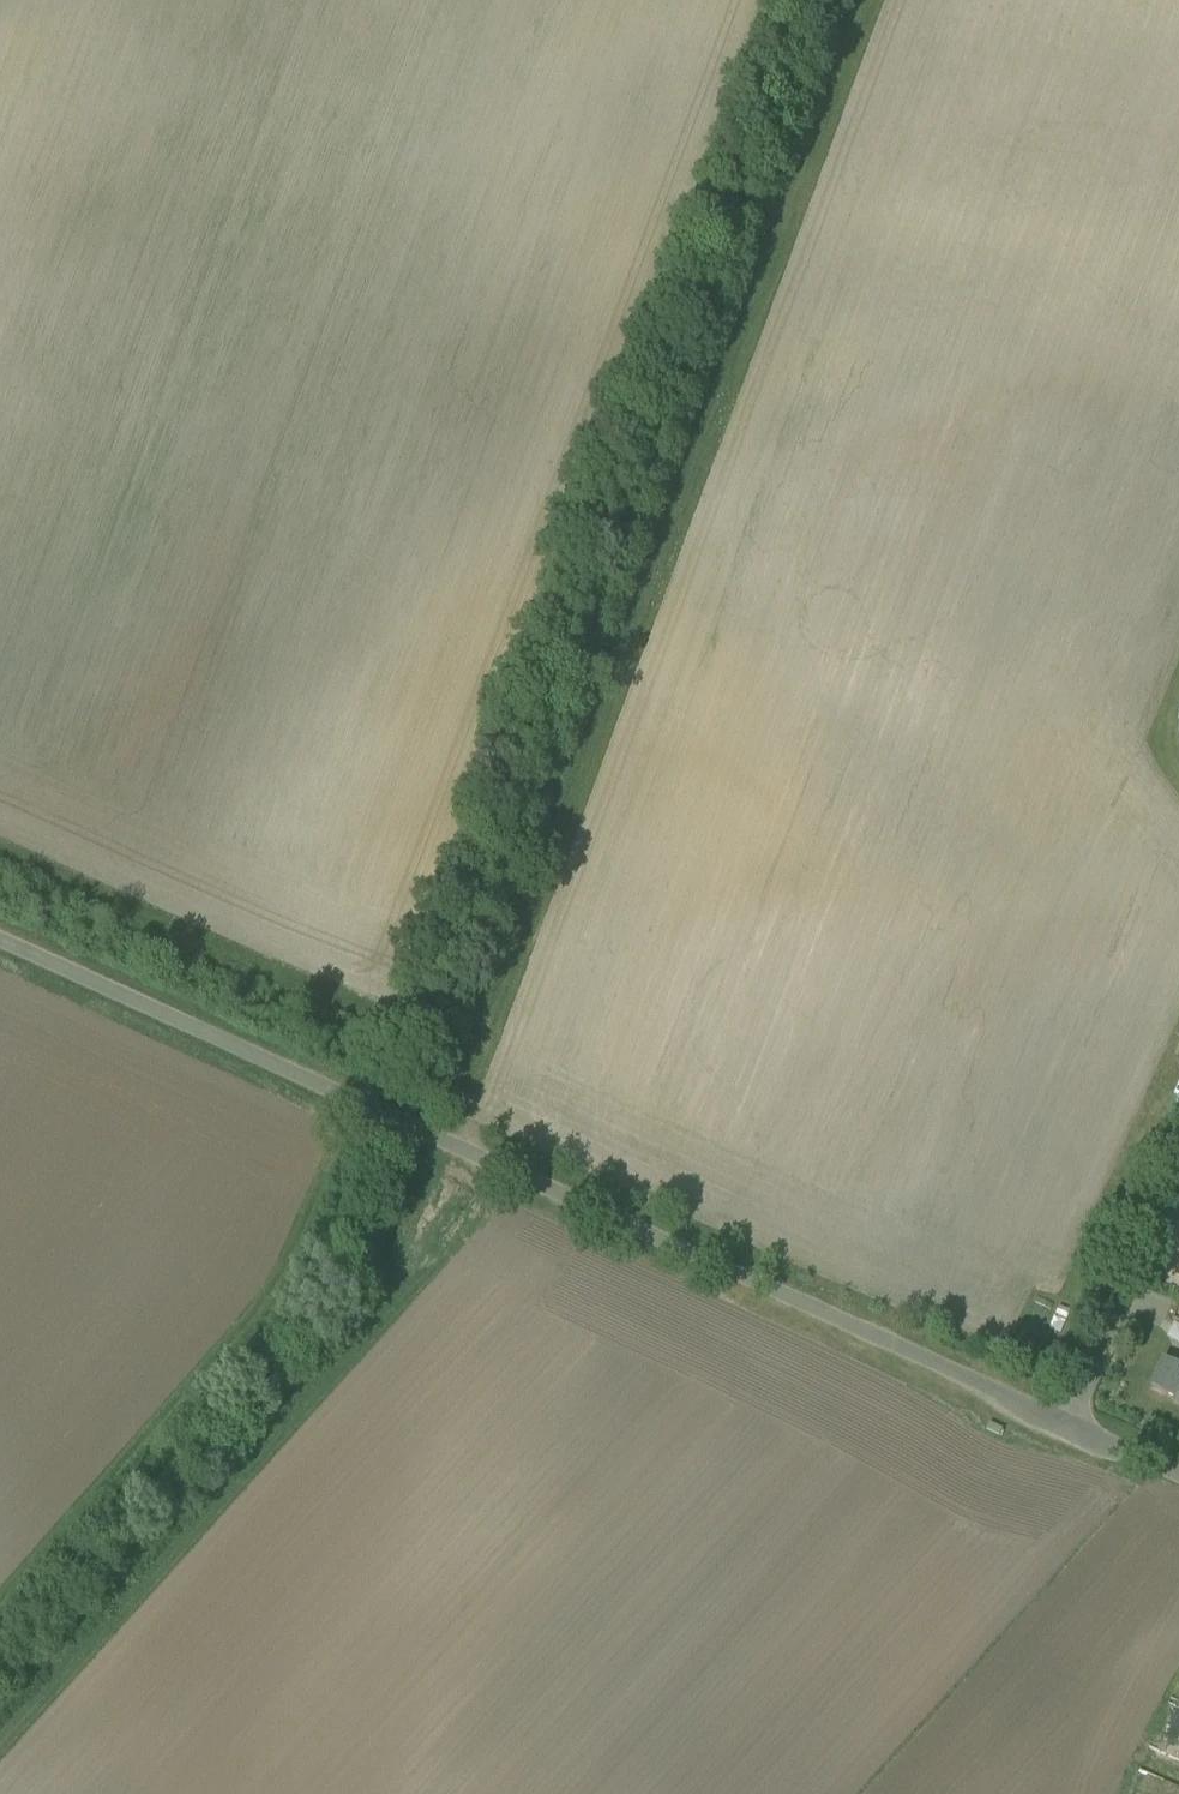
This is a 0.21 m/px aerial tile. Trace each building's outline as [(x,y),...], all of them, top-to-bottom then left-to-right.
[(1165,1362),(1154,1386),(1175,1395),(1177,1400),(1178,1401),(1178,1368),(1165,1362)]
